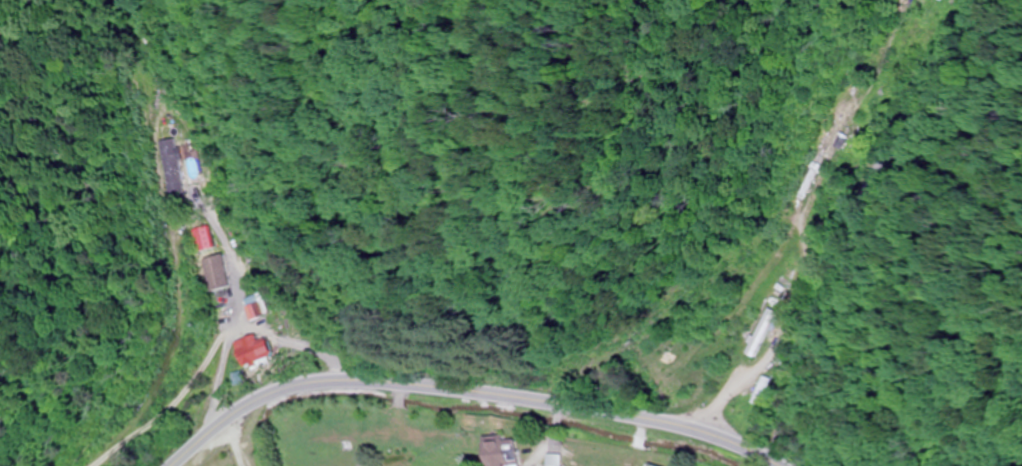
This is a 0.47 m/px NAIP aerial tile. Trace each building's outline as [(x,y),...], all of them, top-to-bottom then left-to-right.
[(155,142),(164,205),(177,203),(175,185),(181,184),(175,140),(155,142)] [(197,254),(213,250),(206,227),(190,232),(197,254)] [(206,294),(228,288),(220,255),(198,261),(206,294)] [(250,322),(268,315),(259,294),(241,301),(250,322)] [(779,314),(769,309),(747,355),(757,359),(779,314)] [(260,344),(257,335),(235,342),(242,366),(276,357),(272,341),(260,344)] [(518,439),(484,440),(484,465),(518,465),(518,439)] [(562,455),(547,455),(547,465),(562,465),(562,455)]
